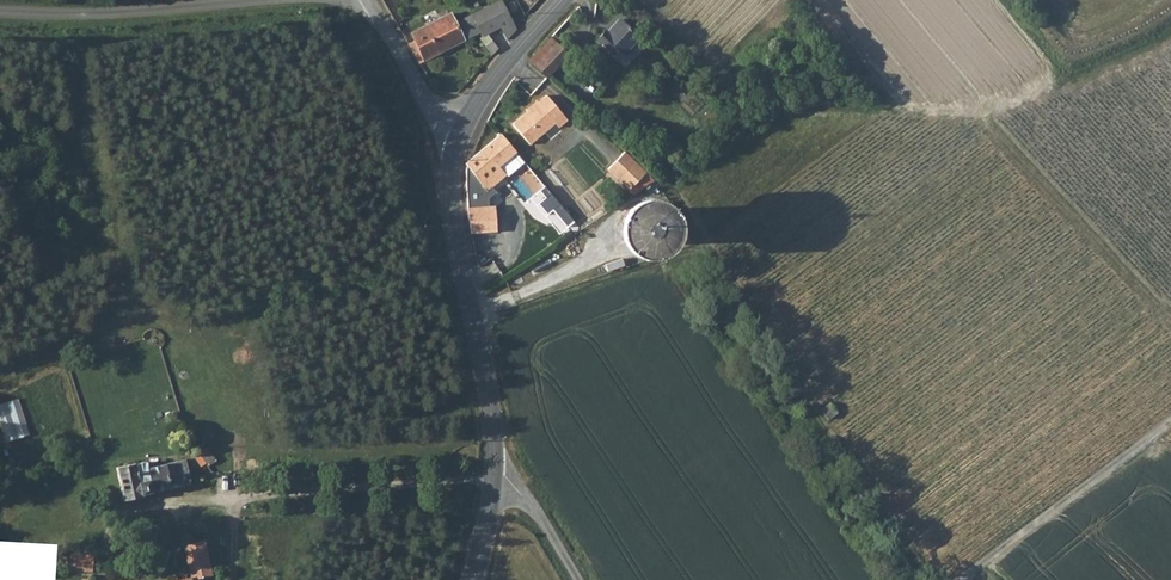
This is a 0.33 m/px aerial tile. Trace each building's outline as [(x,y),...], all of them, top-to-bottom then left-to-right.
[(415,40),(425,60),(480,31),(482,35),(500,26),(506,39),(515,29),(500,0),(498,0),(455,22),(450,12),(411,33),(415,40)] [(617,59),(638,37),(619,19),(597,39),(617,59)] [(547,77),(567,57),(548,37),(528,59),(547,77)] [(415,40),(408,44),(419,63),(425,60),(415,40)] [(485,46),(493,54),(498,48),(491,40),(485,46)] [(567,120),(546,94),(511,124),(527,143),(553,122),(558,127),(567,120)] [(498,166),(516,152),(500,134),(465,164),(465,179),(478,179),(487,190),(505,175),(498,166)] [(610,169),(638,197),(656,180),(628,151),(610,169)] [(478,179),(465,179),(467,208),(485,206),(487,190),(478,179)] [(550,210),(570,233),(580,225),(560,202),(550,210)] [(494,206),(485,206),(467,208),(471,232),(496,231),(494,206)] [(655,210),(649,207),(644,206),(638,206),(632,209),(627,213),(624,218),(623,225),(624,231),(627,236),(631,241),(637,243),(643,244),(649,243),(657,238),(660,233),(662,227),(661,221),(659,215),(655,210)] [(688,249),(693,247),(688,234),(683,236),(688,249)] [(0,404),(0,414),(9,442),(32,434),(21,398),(0,404)] [(823,406),(826,410),(835,404),(832,400),(823,406)] [(840,411),(835,404),(826,410),(831,418),(840,411)] [(147,461),(116,466),(123,497),(140,494),(144,490),(191,481),(186,457),(148,465),(147,461)] [(182,542),(190,574),(191,578),(212,573),(204,538),(182,542)] [(88,570),(92,554),(70,551),(67,566),(88,570)]
